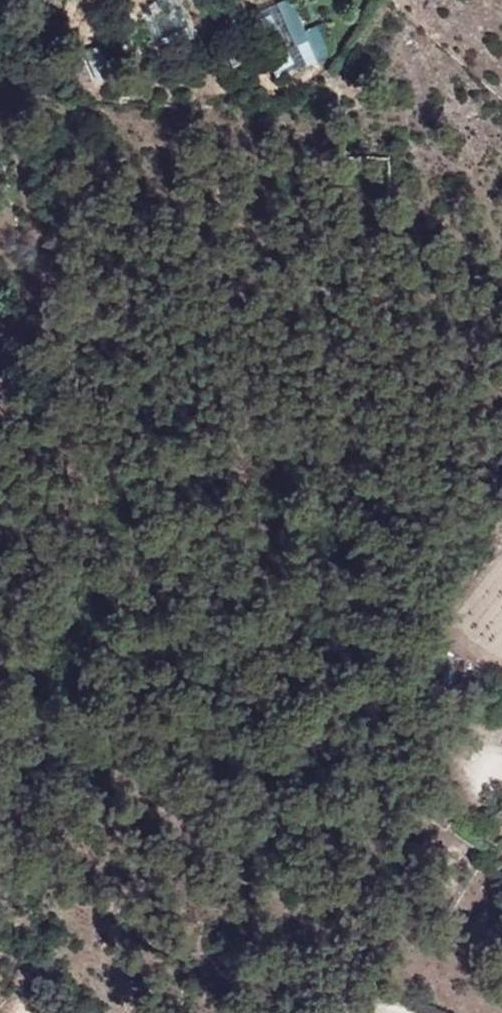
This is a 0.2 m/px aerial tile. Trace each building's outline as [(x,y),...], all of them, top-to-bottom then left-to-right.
[(192,36),(179,0),(154,0),(148,2),(164,46),(192,36)] [(294,43),(308,37),(317,59),(334,52),(321,21),(305,28),(293,0),(277,0),(275,1),(294,43)] [(97,47),(85,55),(99,77),(111,70),(97,47)]
